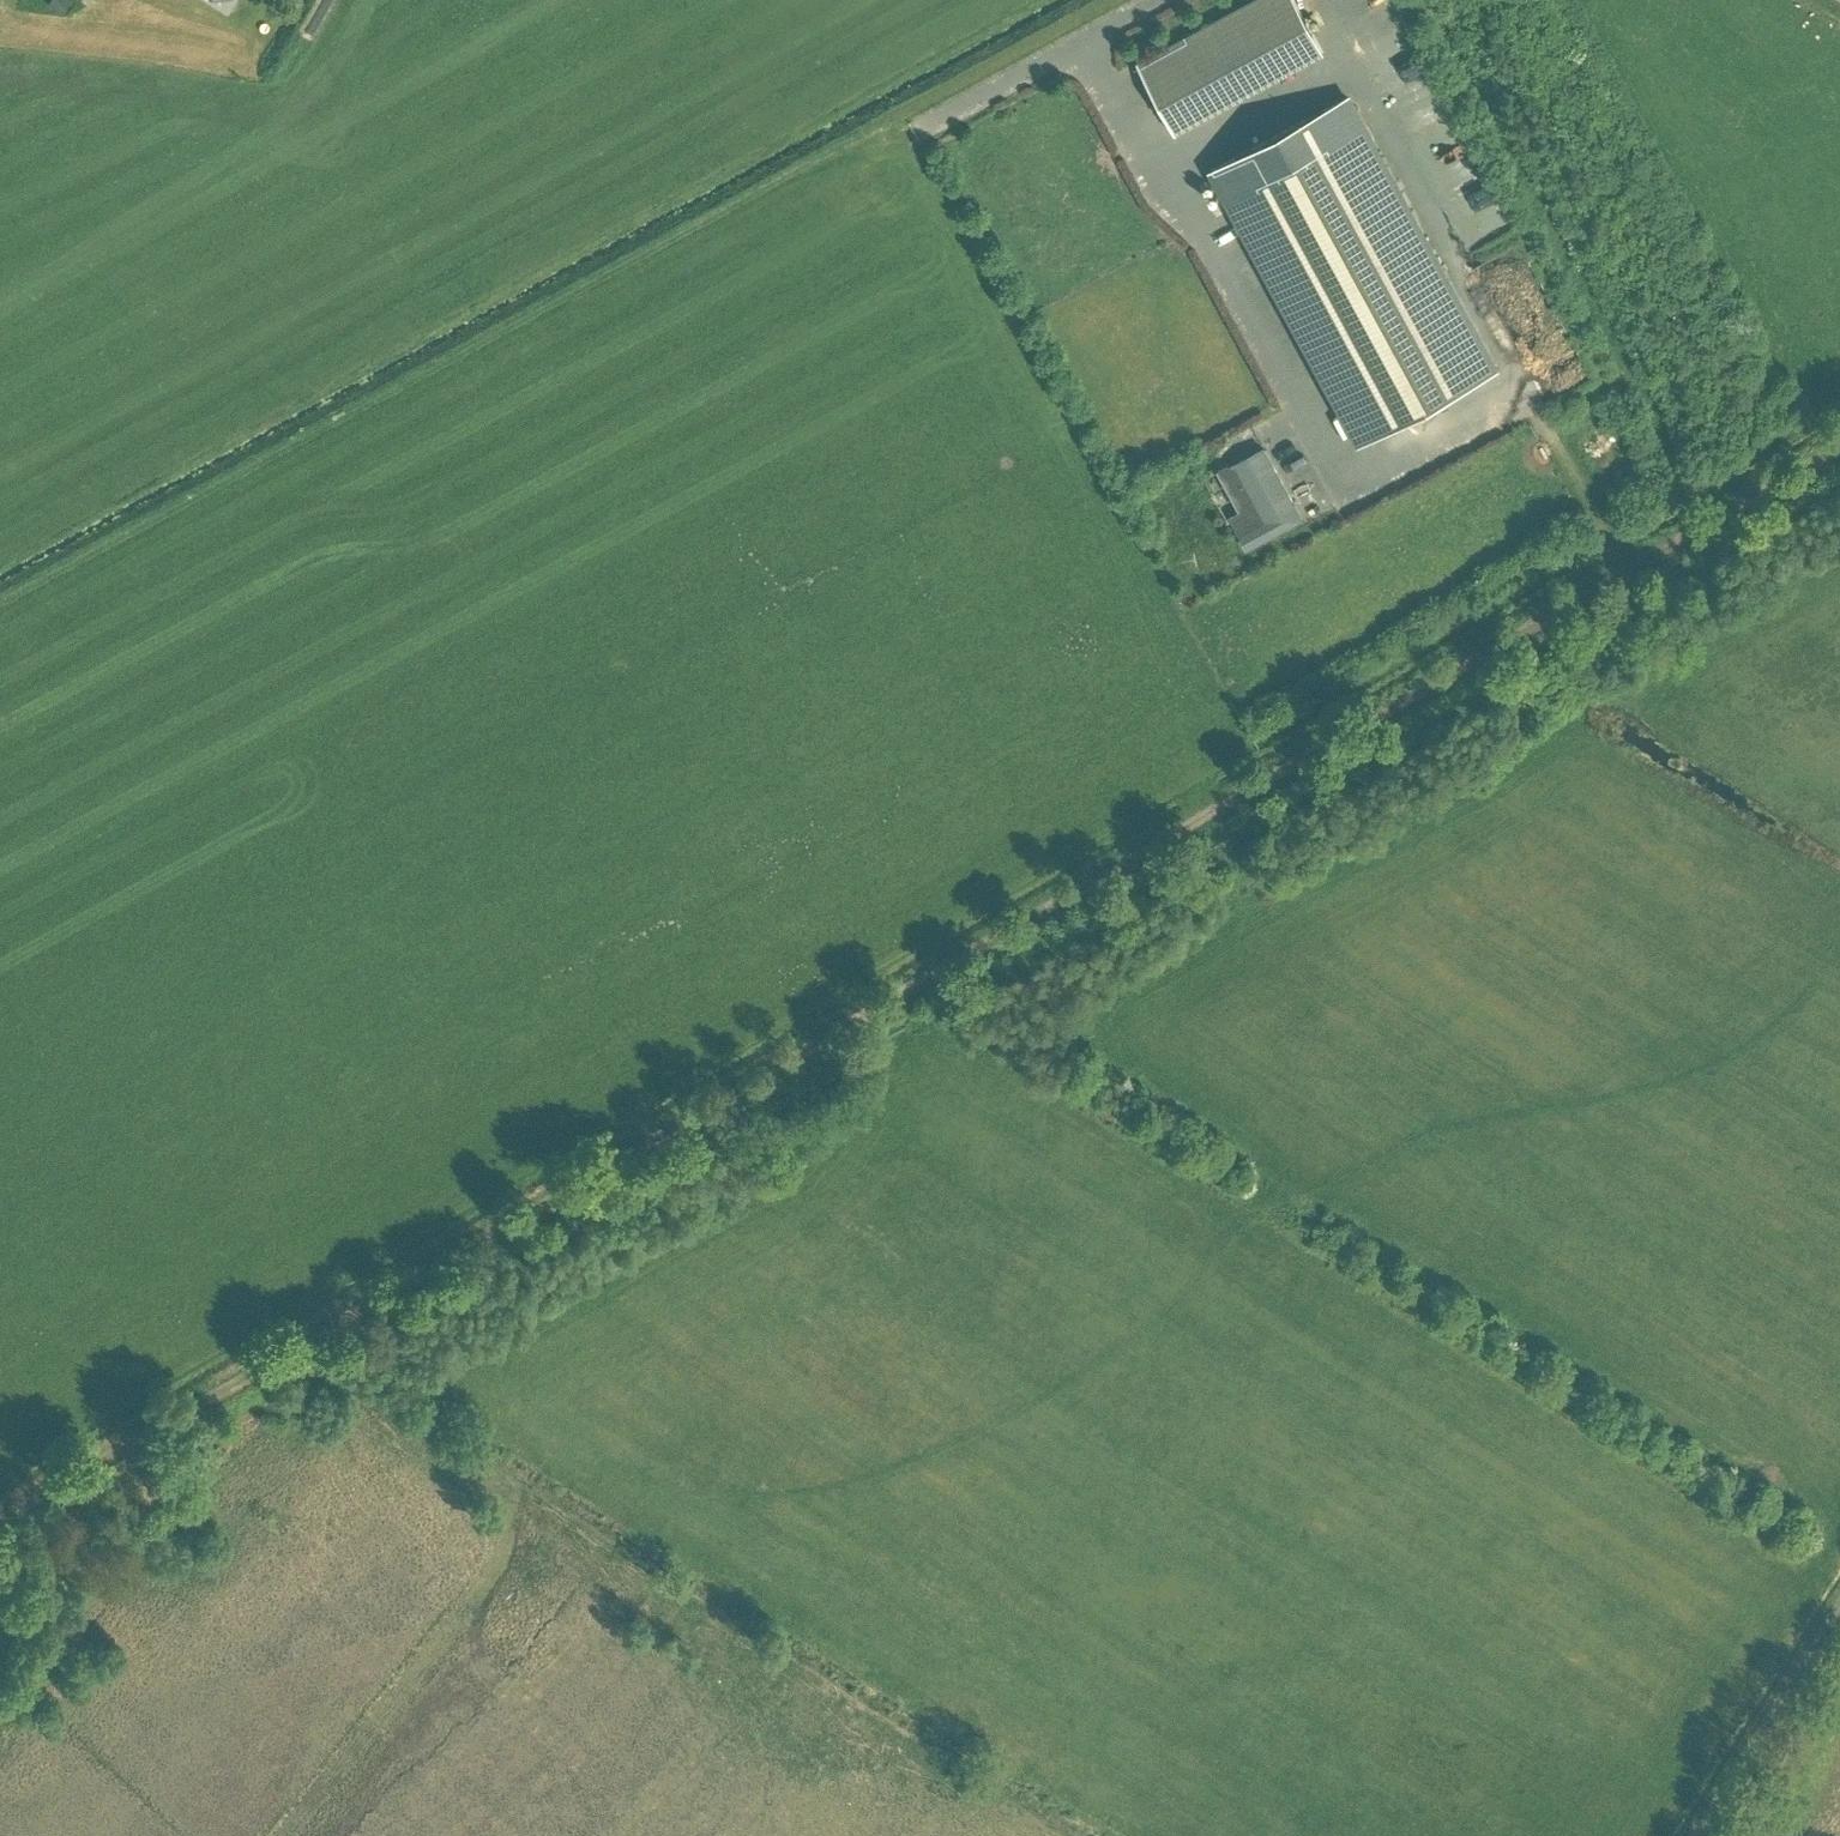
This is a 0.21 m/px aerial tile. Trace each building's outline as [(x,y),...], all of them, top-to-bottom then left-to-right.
[(41,11),(50,0),(28,0),(41,11)] [(1180,38),(1138,62),(1174,129),(1217,106),(1180,38)] [(1213,169),(1361,443),(1496,369),(1348,96),(1213,169)] [(1522,393),(1521,389),(1547,381),(1536,347),(1506,357),(1510,369),(1492,375),(1500,400),(1522,393)] [(1265,446),(1234,463),(1235,465),(1264,519),(1239,533),(1248,548),(1303,517),(1265,446)] [(1169,480),(1191,478),(1189,465),(1168,468),(1169,480)]
